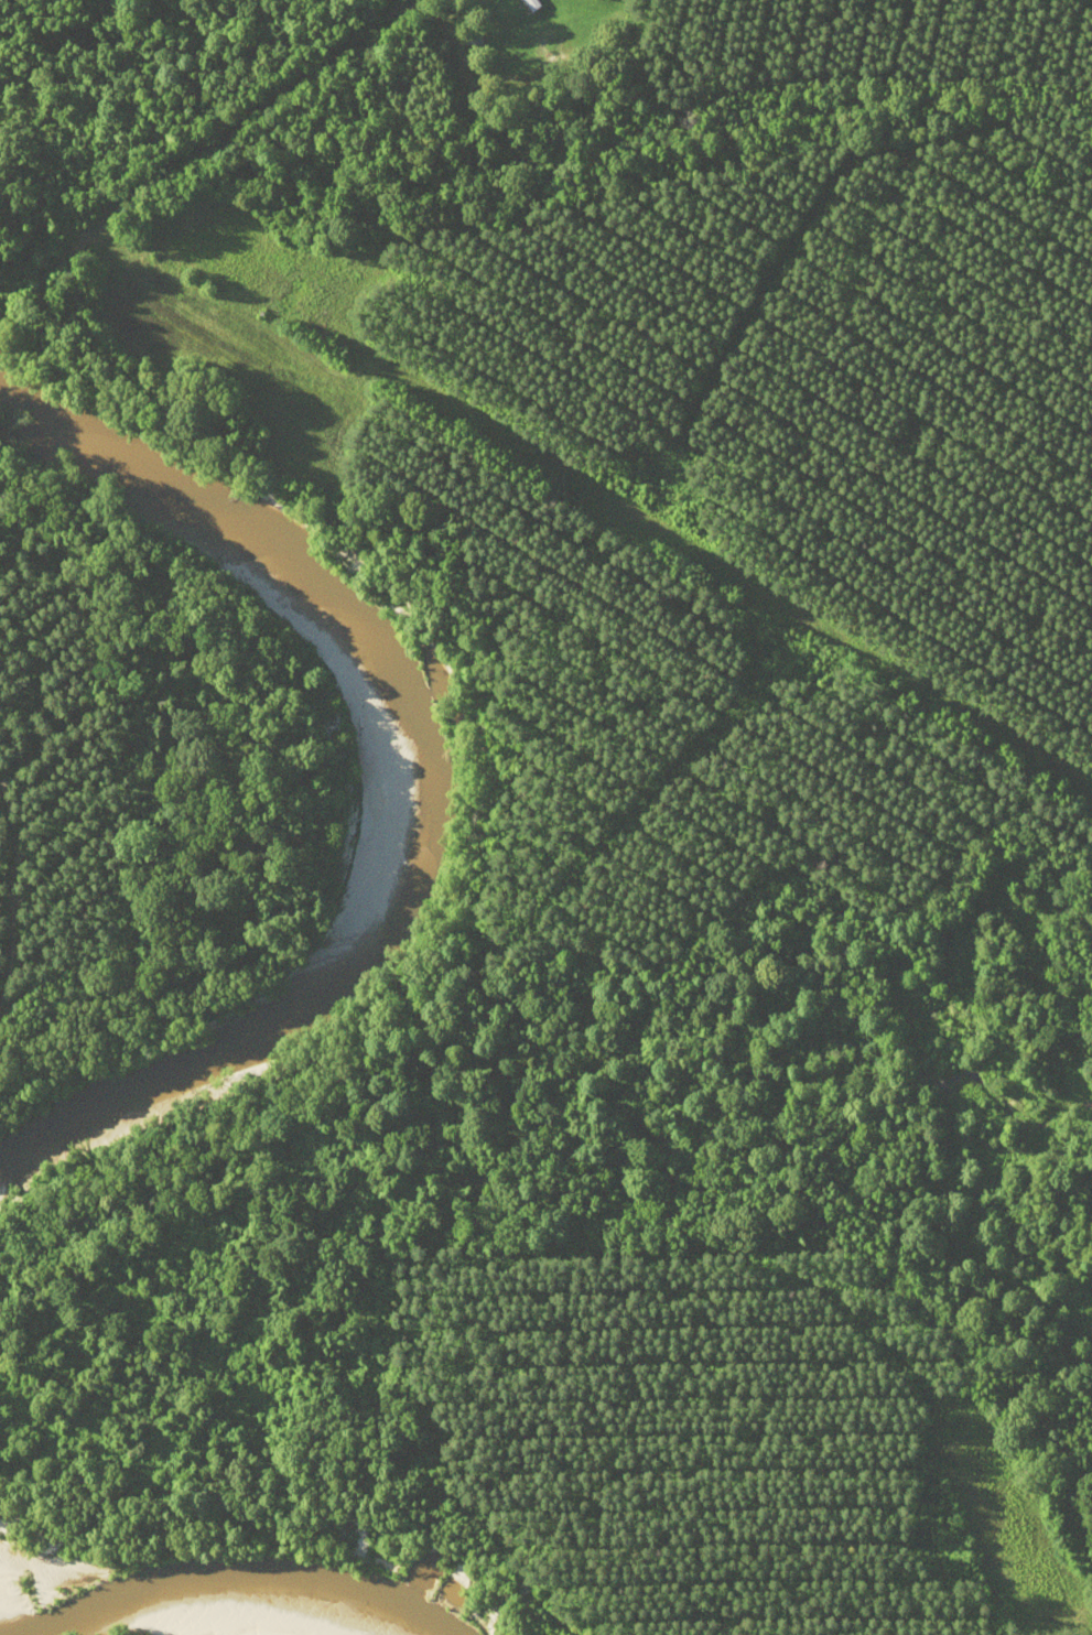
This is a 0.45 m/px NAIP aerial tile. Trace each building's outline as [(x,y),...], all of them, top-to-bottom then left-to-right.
[(543,7),(538,0),(522,0),(533,15),(543,7)]
